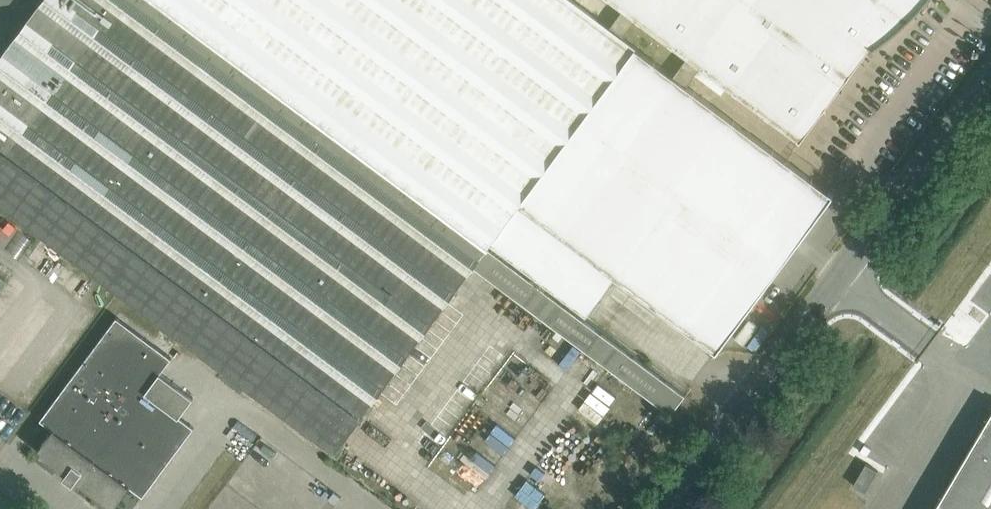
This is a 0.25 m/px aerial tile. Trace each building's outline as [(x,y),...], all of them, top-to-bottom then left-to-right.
[(0,59),(0,199),(336,449),(473,264),(672,412),(686,393),(489,247),(158,0),(44,0),(0,59)] [(573,0),(158,0),(489,247),(490,246),(488,245),(490,242),(635,46),(573,0)] [(801,141),(872,46),(874,47),(873,47),(880,43),(890,35),(901,26),(908,20),(913,15),(921,7),(919,6),(911,0),(612,0),(801,141)] [(616,275),(717,350),(834,194),(636,46),(635,46),(490,242),(587,315),(616,275)] [(180,415),(194,396),(161,371),(172,357),(117,316),(41,419),(54,428),(37,450),(60,467),(66,472),(64,475),(74,482),(76,479),(80,482),(114,508),(131,486),(143,495),(195,426),(180,415)] [(934,508),(990,508),(990,412),(934,508)] [(866,491),(879,470),(866,462),(854,484),(866,491)]
